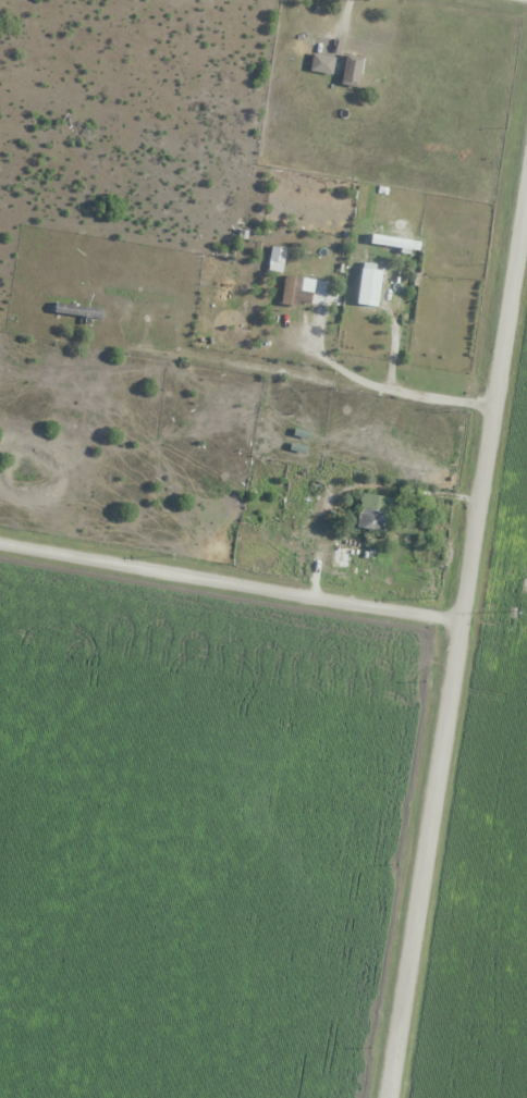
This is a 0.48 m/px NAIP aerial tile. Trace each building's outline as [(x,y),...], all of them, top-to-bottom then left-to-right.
[(331,75),(334,58),(312,54),(309,71),(331,75)] [(358,88),(363,58),(346,54),(340,85),(358,88)] [(370,243),(418,250),(419,241),(371,235),(370,243)] [(284,263),(286,248),(271,246),(269,261),(284,263)] [(356,304),(376,307),(382,271),(362,267),(356,304)] [(315,280),(285,274),(280,301),(310,307),(315,280)] [(102,306),(63,306),(63,315),(102,315),(102,306)] [(386,532),(393,498),(362,492),(356,526),(386,532)]
